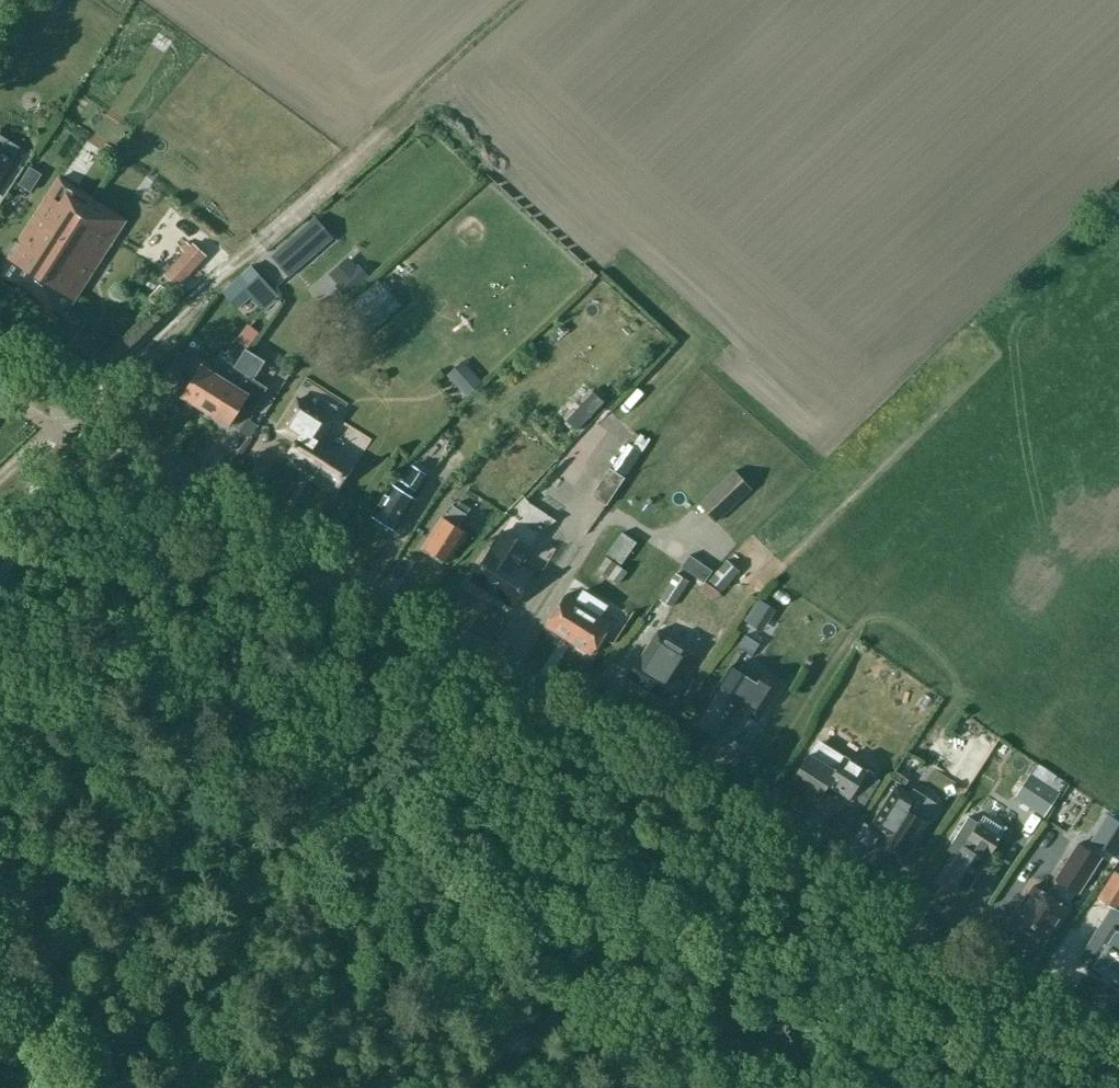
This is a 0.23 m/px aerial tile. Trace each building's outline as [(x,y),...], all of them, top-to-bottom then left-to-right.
[(50,17),(60,0),(39,0),(35,8),(50,17)] [(11,162),(0,156),(0,179),(11,162)] [(41,174),(29,166),(18,184),(30,191),(41,174)] [(58,180),(0,270),(0,279),(29,297),(93,198),(75,187),(73,189),(58,180)] [(13,218),(25,200),(12,191),(0,210),(13,218)] [(126,220),(93,198),(29,297),(62,319),(126,220)] [(164,272),(178,285),(205,256),(190,242),(164,272)] [(334,285),(344,296),(368,274),(357,263),(334,285)] [(248,294),(260,307),(276,293),(250,264),(239,274),(241,276),(226,291),(238,304),(248,294)] [(378,281),(338,317),(359,341),(399,305),(378,281)] [(254,317),(241,339),(255,347),(268,325),(254,317)] [(233,366),(231,365),(236,358),(228,353),(226,357),(222,354),(211,371),(200,364),(182,394),(185,396),(186,399),(193,403),(196,403),(206,409),(233,366)] [(233,366),(206,409),(216,416),(216,419),(223,423),(226,422),(230,424),(241,406),(251,412),(267,387),(250,376),(252,373),(249,371),(252,366),(239,358),(233,366)] [(482,381),(463,360),(448,374),(467,395),(482,381)] [(560,411),(577,431),(607,406),(590,386),(560,411)] [(297,398),(283,420),(295,427),(295,426),(303,431),(288,455),(319,475),(316,479),(334,490),(353,461),(318,439),(331,419),(309,405),(297,398)] [(616,417),(599,416),(598,434),(615,435),(616,417)] [(627,442),(611,466),(626,475),(642,451),(627,442)] [(395,529),(415,498),(411,496),(425,474),(412,466),(402,481),(403,481),(398,488),(392,484),(372,515),(395,529)] [(626,475),(611,466),(592,494),(607,504),(626,475)] [(734,470),(699,503),(716,521),(751,488),(734,470)] [(458,526),(466,513),(453,505),(444,518),(442,516),(423,547),(434,554),(432,556),(442,561),(443,559),(447,562),(466,532),(458,526)] [(473,578),(485,586),(489,589),(491,586),(514,600),(530,574),(518,565),(525,554),(522,543),(503,530),(491,549),(473,578)] [(622,532),(607,553),(622,563),(636,541),(622,532)] [(704,582),(705,581),(712,570),(689,554),(681,566),(704,582)] [(598,568),(608,576),(617,563),(606,555),(598,568)] [(740,570),(727,558),(708,579),(721,590),(740,570)] [(617,563),(608,576),(618,583),(628,570),(617,563)] [(688,579),(677,573),(660,599),(671,606),(688,579)] [(705,581),(704,582),(698,589),(713,600),(720,591),(705,581)] [(607,603),(584,588),(576,601),(564,594),(545,624),(591,653),(611,623),(599,616),(607,603)] [(677,677),(691,652),(657,630),(642,655),(641,655),(628,676),(664,699),(677,677)] [(756,682),(730,666),(716,689),(715,688),(696,719),(719,734),(735,709),(757,723),(781,683),(763,672),(756,682)] [(972,744),(981,755),(993,745),(984,734),(972,744)] [(850,796),(866,770),(817,739),(792,780),(819,797),(828,782),(850,796)] [(1033,767),(1021,786),(1050,806),(1062,787),(1033,767)] [(906,852),(926,821),(937,803),(913,788),(909,794),(897,786),(878,815),(877,815),(870,825),(884,834),(882,837),(893,844),(894,847),(900,851),(902,850),(906,852)] [(1000,836),(966,815),(945,850),(956,856),(944,876),(967,890),(986,860),(986,859),(1000,836)] [(1057,920),(1059,922),(1071,903),(1069,902),(1076,891),(1078,893),(1101,856),(1078,842),(1055,878),(1056,879),(1046,894),(1032,885),(1021,903),(1023,905),(1013,921),(1044,940),(1057,920)] [(1098,896),(1118,909),(1118,908),(1118,872),(1115,869),(1098,896)] [(1111,907),(1078,960),(1087,966),(1086,966),(1118,987),(1118,912),(1111,907)]
